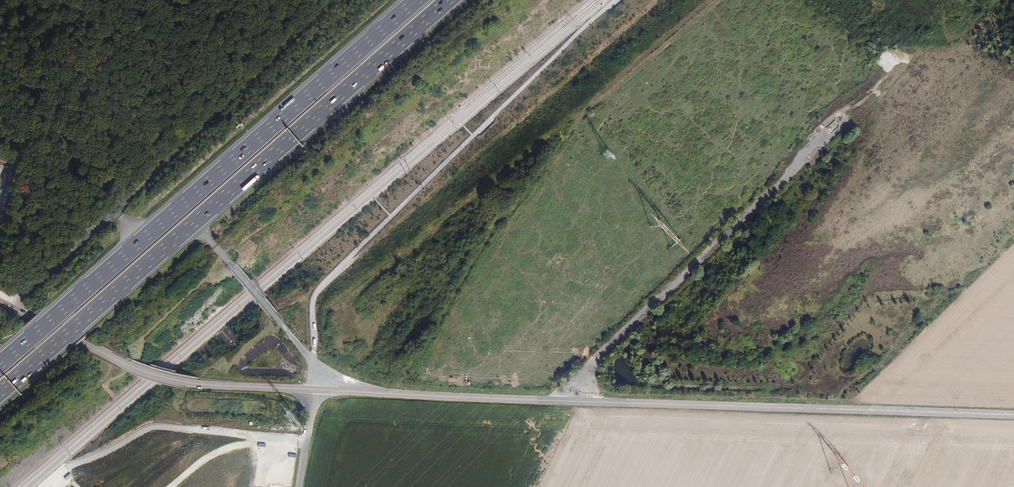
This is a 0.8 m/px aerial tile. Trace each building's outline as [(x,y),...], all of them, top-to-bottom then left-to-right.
[(870,93),(868,90),(851,103),(853,106),(870,93)] [(835,120),(826,129),(831,134),(840,125),(835,120)] [(565,359),(559,364),(565,370),(570,364),(565,359)]
